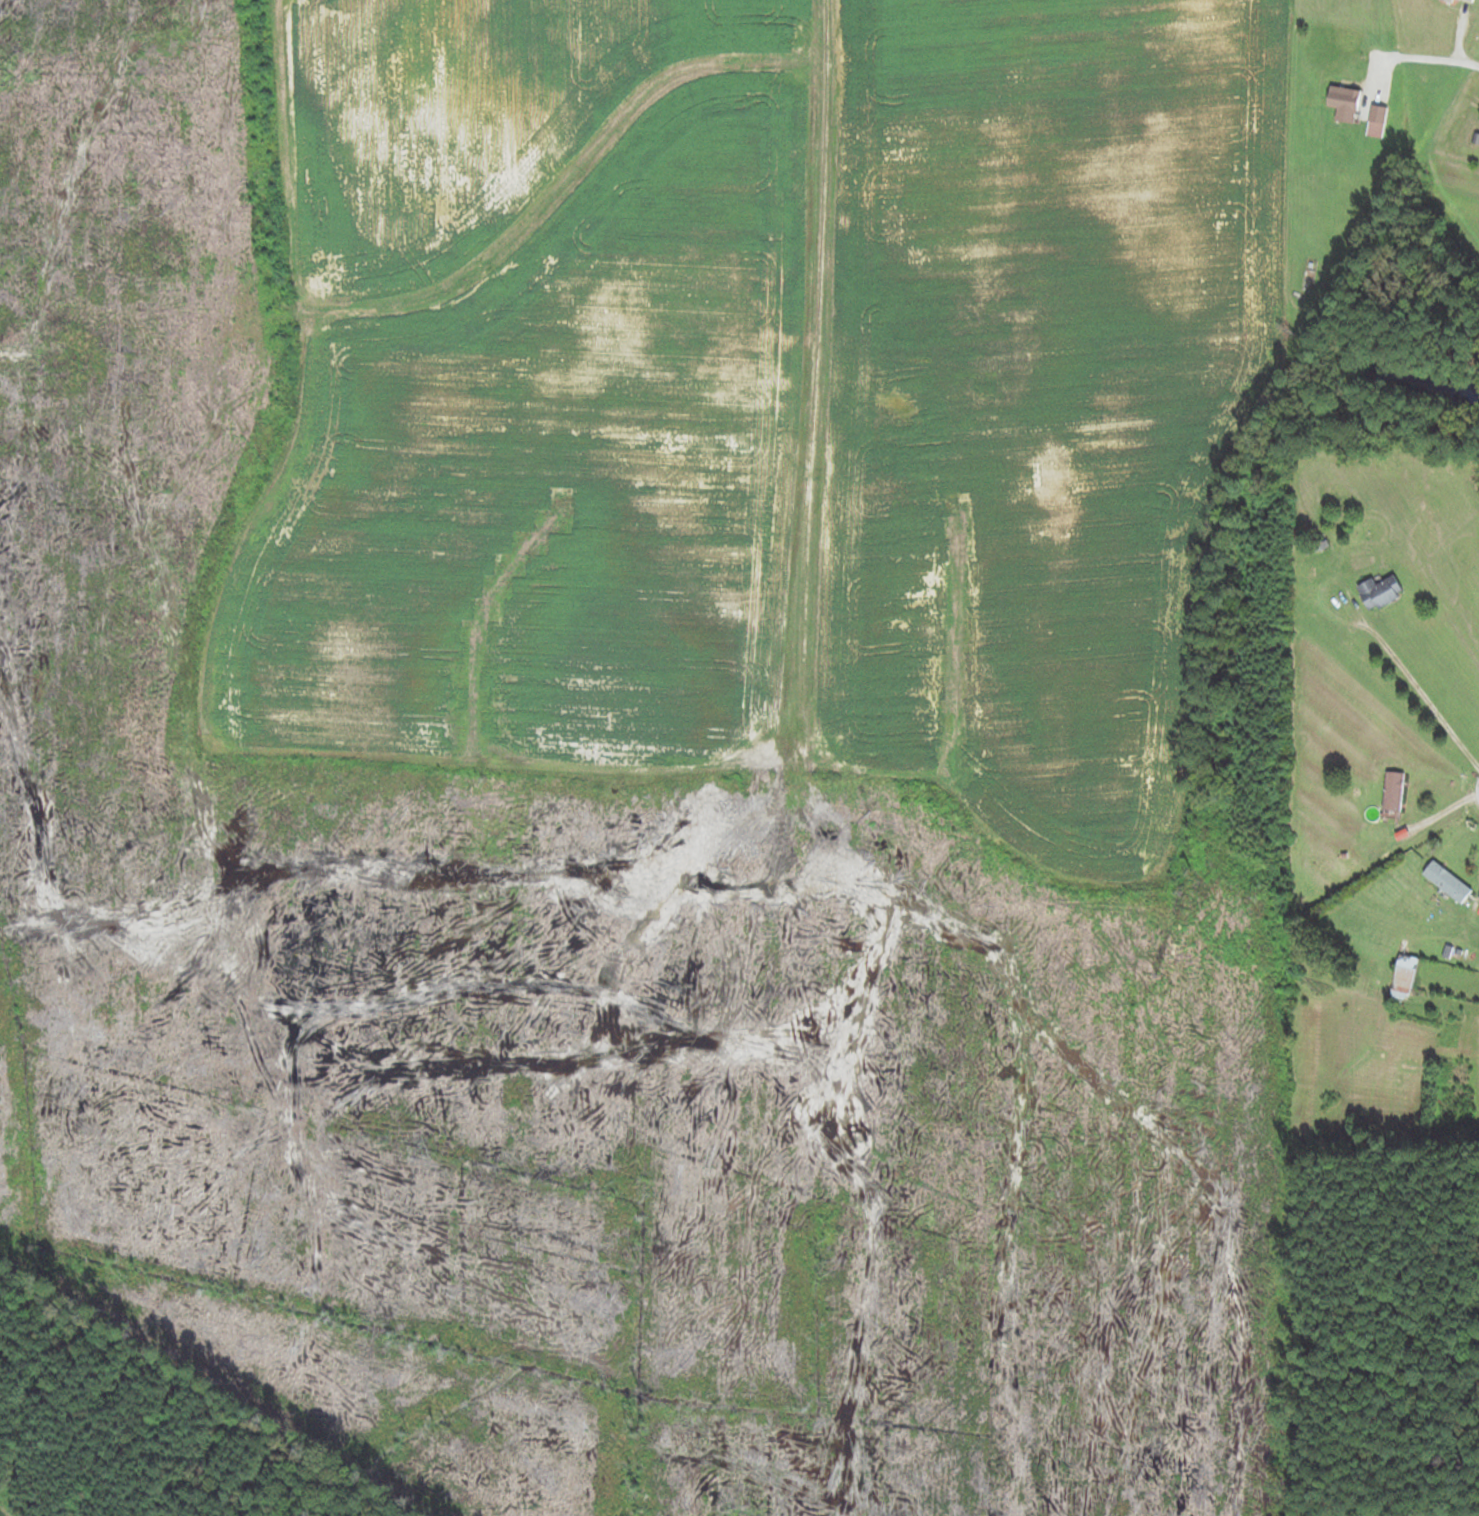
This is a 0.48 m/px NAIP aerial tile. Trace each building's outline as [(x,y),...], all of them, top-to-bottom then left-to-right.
[(1328,107),(1359,112),(1363,90),(1332,85),(1328,107)] [(1388,107),(1373,104),(1371,121),(1385,123),(1388,107)] [(1406,595),(1396,575),(1377,585),(1374,579),(1358,587),(1372,613),(1406,595)] [(1384,810),(1402,812),(1405,773),(1387,771),(1384,810)] [(1463,904),(1473,890),(1434,861),(1424,875),(1463,904)] [(1420,958),(1400,954),(1391,998),(1411,1002),(1420,958)]
